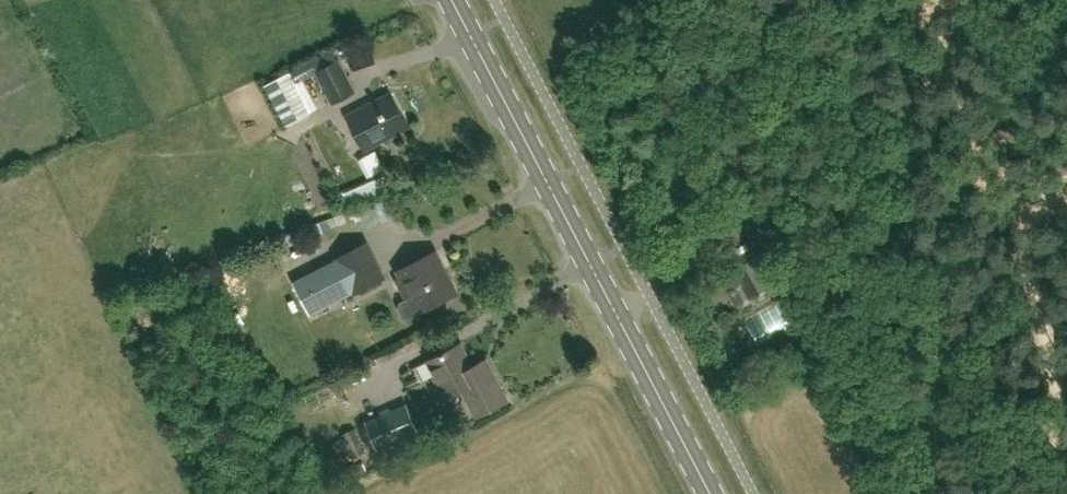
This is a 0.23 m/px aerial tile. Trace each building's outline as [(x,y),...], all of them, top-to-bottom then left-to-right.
[(302,78),(315,72),(331,103),(355,91),(339,60),(338,60),(332,49),(277,78),(298,119),(318,109),(302,78)] [(364,150),(408,127),(390,92),(346,114),(364,150)] [(386,173),(351,188),(356,198),(391,183),(386,173)] [(736,207),(747,237),(770,229),(758,198),(736,207)] [(317,250),(338,241),(333,230),(313,238),(317,250)] [(289,248),(297,262),(312,253),(305,239),(289,248)] [(310,315),(355,291),(383,277),(365,242),(337,257),(338,258),(292,281),(310,315)] [(402,272),(401,277),(396,280),(406,298),(399,302),(398,309),(402,316),(408,318),(453,295),(439,266),(442,265),(435,251),(400,269),(402,272)] [(739,305),(756,295),(743,271),(725,281),(739,305)] [(461,341),(429,358),(437,374),(435,375),(446,397),(464,387),(478,414),(504,401),(492,379),(495,377),(485,358),(473,364),(461,341)] [(364,421),(378,452),(420,434),(406,403),(364,421)] [(341,406),(329,415),(338,427),(350,418),(341,406)] [(352,458),(365,452),(354,429),(341,435),(352,458)]
